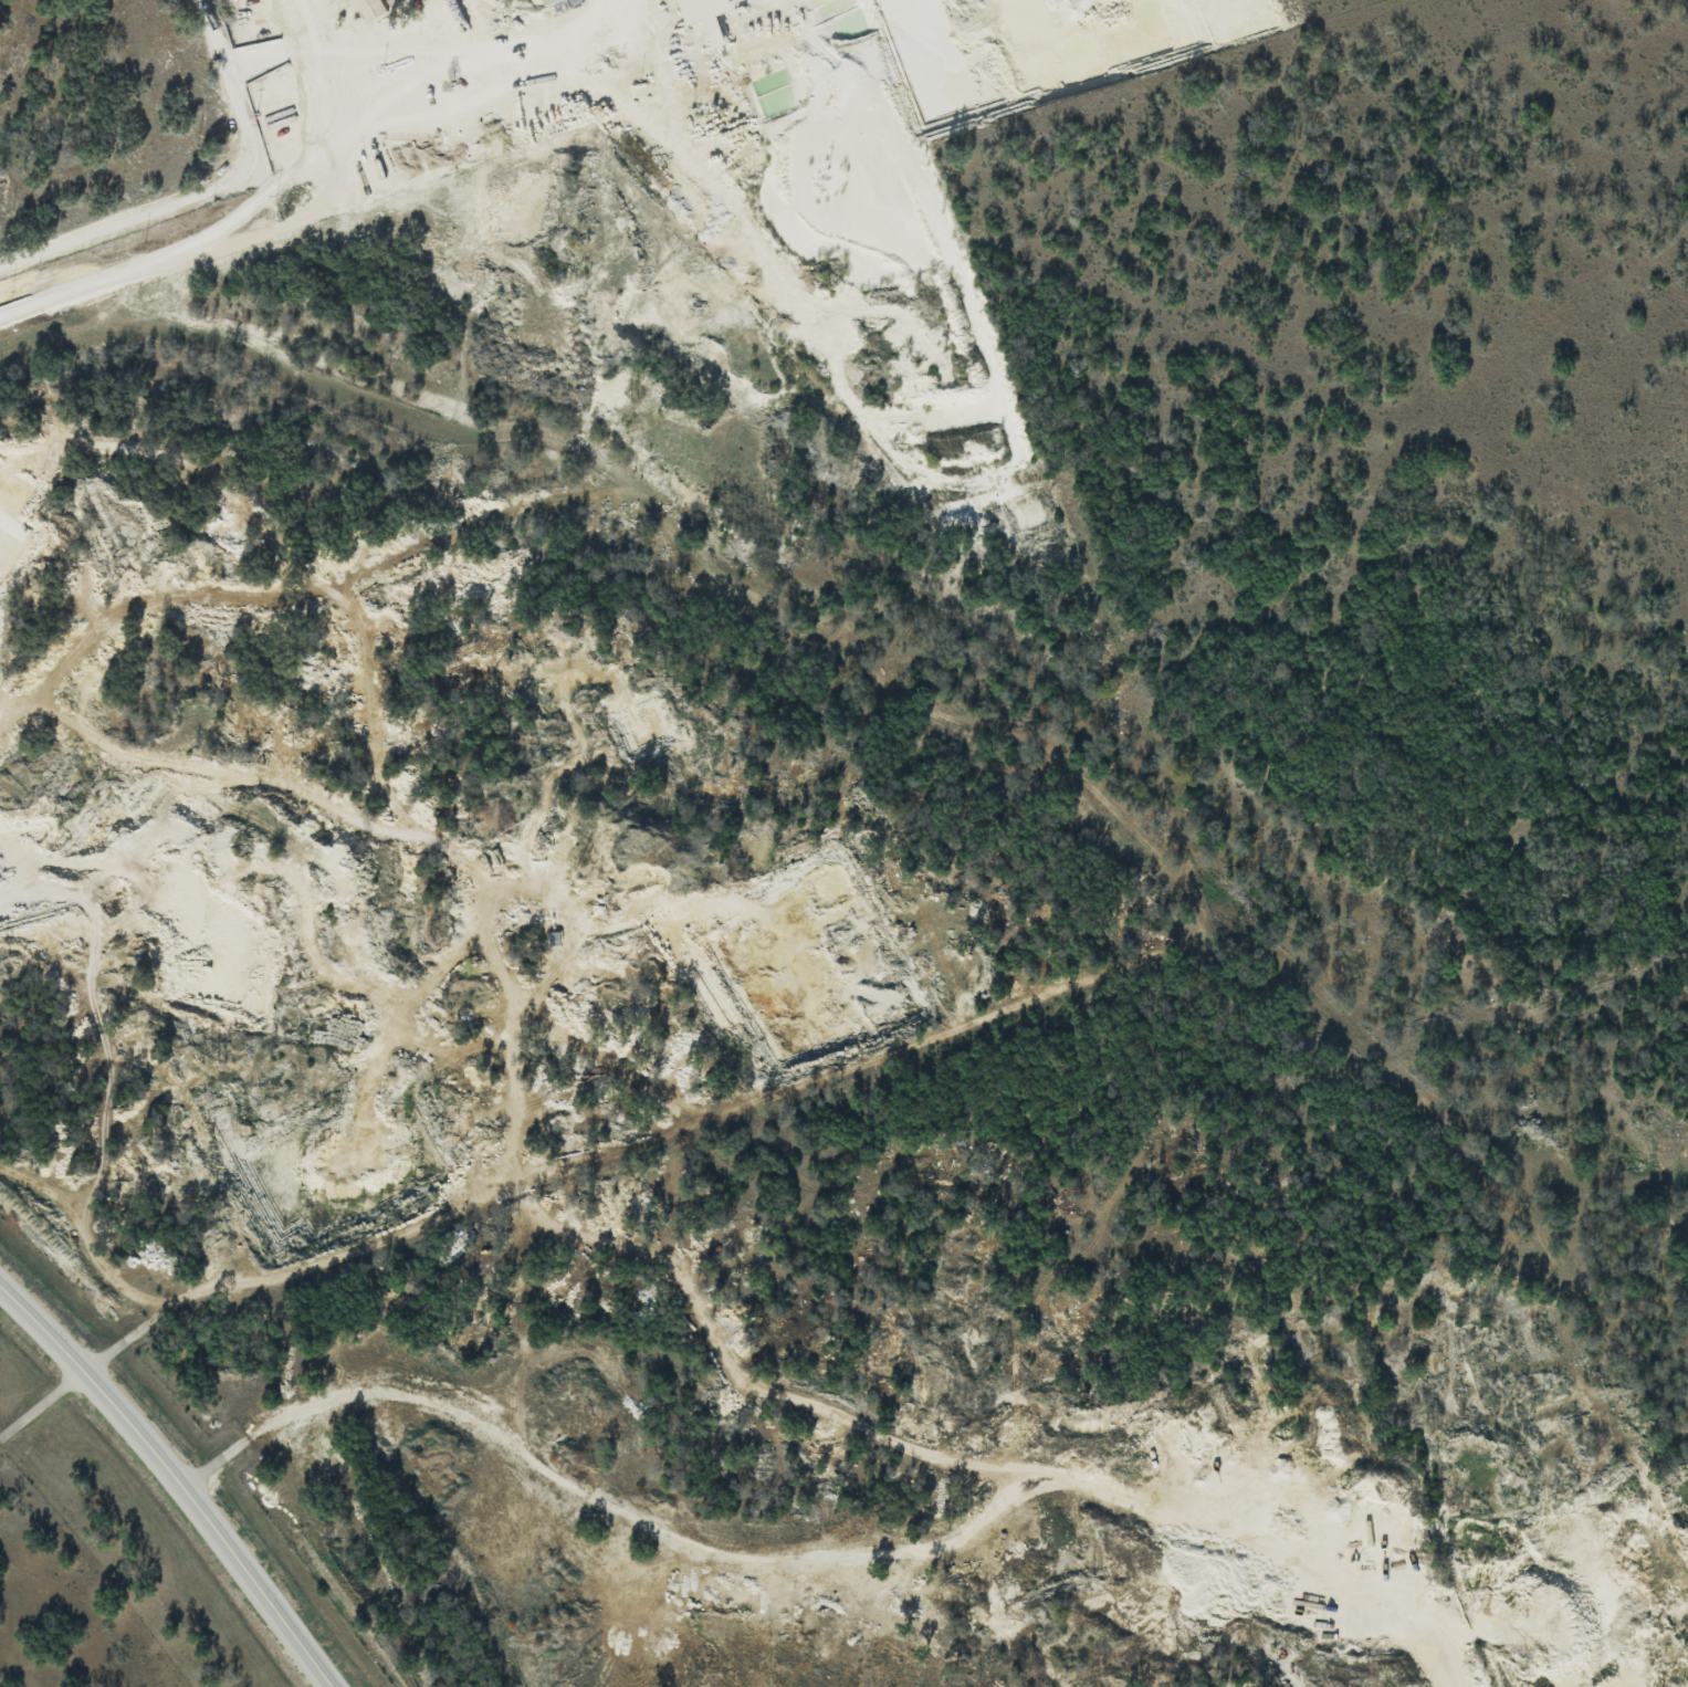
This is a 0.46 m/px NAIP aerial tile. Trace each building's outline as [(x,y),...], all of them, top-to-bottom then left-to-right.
[(362,24),(387,12),(382,0),(351,0),(362,24)]
